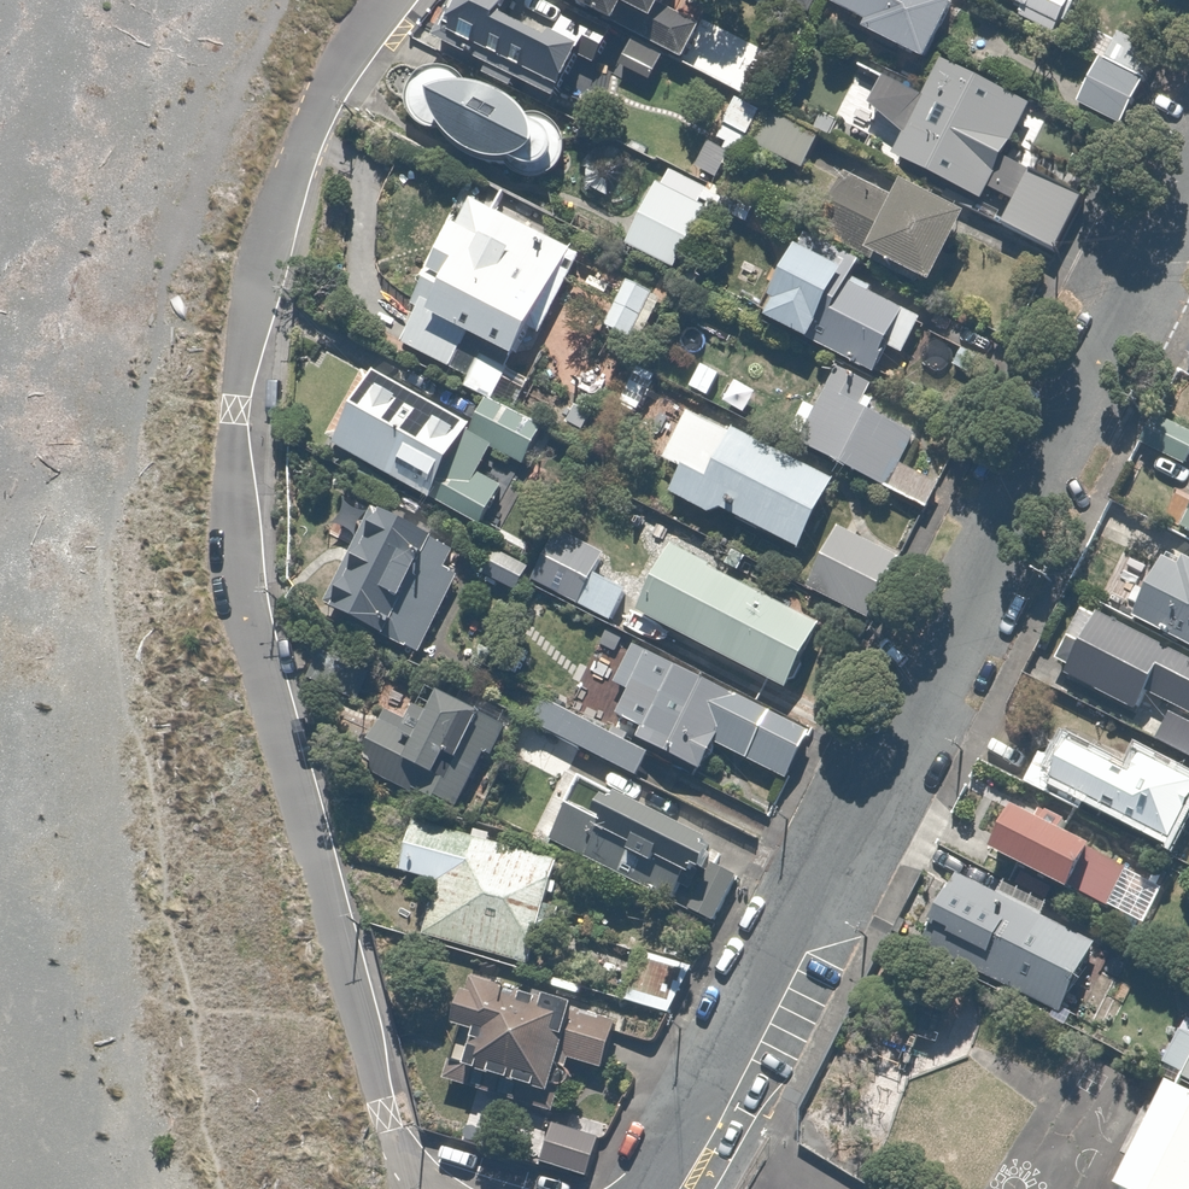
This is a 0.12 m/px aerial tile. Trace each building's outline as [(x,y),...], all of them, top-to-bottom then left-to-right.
[(427,38),(552,98),(584,31),(519,0),(445,0),(427,38)] [(682,64),(702,23),(664,4),(666,0),(549,0),(682,64)] [(824,3),(863,22),(857,33),(917,62),(948,0),(826,0),(824,3)] [(1020,6),(1016,13),(1050,30),(1064,0),(1008,0),(1020,6)] [(1140,81),(1094,58),(1070,104),(1117,128),(1140,81)] [(901,132),(888,157),(979,204),(986,190),(1008,201),(997,223),(1049,250),(1085,180),(1038,156),(1011,142),(1029,107),(937,60),(919,96),(884,77),(865,114),(901,132)] [(493,159),(497,159),(498,163),(500,166),(502,170),(505,173),(509,175),(512,178),(516,179),(520,180),(524,181),(528,181),(532,181),(536,180),(540,178),(544,176),(547,174),(550,171),(553,167),(555,164),(556,160),(558,156),(558,152),(558,148),(558,143),(557,139),(555,136),(553,132),(550,129),(547,126),(544,123),(540,121),(537,120),(533,119),(528,118),(524,118),(520,119),(518,115),(516,112),(514,109),(511,105),(509,103),(506,100),(503,97),(500,95),(496,93),(493,91),(489,89),(485,88),(482,87),(478,86),(474,85),(470,85),(466,84),(462,84),(458,85),(456,82),(453,79),(450,77),(447,76),(444,74),(441,73),(437,72),(434,72),(430,72),(426,73),(423,74),(420,75),(417,77),(414,79),(411,82),(409,85),(407,88),(406,91),(404,94),(404,98),(403,101),(404,105),(404,108),(405,112),(406,115),(408,118),(410,121),(413,124),(415,126),(418,128),(422,130),(425,131),(428,132),(432,132),(436,132),(438,135),(440,138),(443,141),(446,144),(449,147),(452,149),(455,151),(459,153),(462,155),(466,156),(469,157),(473,158),(477,159),(481,159),(485,160),(489,160),(493,159)] [(815,137),(736,97),(712,144),(737,157),(744,144),(798,171),(815,137)] [(959,216),(898,184),(891,198),(841,172),(810,233),(921,290),(959,216)] [(701,210),(650,184),(621,242),(672,268),(701,210)] [(491,213),(463,198),(390,340),(449,370),(464,340),(513,365),(571,251),(542,236),(548,224),(498,199),(491,213)] [(872,288),(792,247),(755,318),(870,378),(904,313),(868,295),(872,288)] [(655,301),(625,284),(601,327),(631,344),(655,301)] [(992,344),(940,314),(928,335),(958,352),(951,365),(973,377),(992,344)] [(504,371),(480,357),(462,388),(486,402),(504,371)] [(537,427),(490,401),(474,429),(365,367),(323,440),(478,528),(505,481),(482,467),(493,447),(518,461),(537,427)] [(808,400),(789,436),(923,505),(950,453),(866,410),(877,388),(839,368),(819,406),(808,400)] [(632,418),(651,384),(630,372),(617,397),(623,400),(618,410),(632,418)] [(830,480),(685,408),(659,461),(675,469),(663,494),(713,518),(717,510),(796,549),(830,480)] [(1155,418),(1141,445),(1179,465),(1188,447),(1188,436),(1155,418)] [(1172,530),(1188,539),(1188,500),(1172,530)] [(452,552),(371,510),(322,605),(403,647),(452,552)] [(898,552),(843,522),(803,594),(858,624),(898,552)] [(604,553),(558,529),(532,580),(578,603),(604,553)] [(709,565),(671,545),(637,611),(786,688),(819,624),(708,567),(709,565)] [(1129,620),(1188,649),(1188,558),(1164,546),(1129,620)] [(529,566),(495,549),(482,574),(516,591),(529,566)] [(1089,613),(1057,680),(1135,717),(1145,697),(1169,709),(1152,745),(1188,762),(1188,660),(1089,613)] [(633,740),(649,749),(698,774),(713,747),(780,782),(805,733),(627,640),(601,690),(647,714),(633,740)] [(498,720),(415,682),(398,720),(379,711),(352,769),(454,816),(498,720)] [(543,700),(531,725),(632,777),(645,753),(543,700)] [(1085,800),(1163,842),(1188,794),(1188,784),(1141,758),(1131,777),(1065,741),(1055,761),(1042,754),(1026,782),(1071,807),(1079,811),(1085,800)] [(704,841),(576,779),(547,839),(581,855),(574,870),(708,934),(735,878),(695,859),(704,841)] [(1120,865),(1088,849),(1009,811),(988,853),(1068,892),(1100,907),(1120,865)] [(556,859),(412,819),(398,870),(437,880),(422,934),(527,963),(556,859)] [(1092,941),(957,870),(918,944),(1053,1015),(1092,941)] [(547,995),(473,974),(442,1079),(552,1111),(568,1058),(602,1068),(616,1020),(546,1000),(547,995)] [(1175,1078),(1188,1085),(1188,1036),(1175,1030),(1159,1061),(1179,1071),(1175,1078)] [(1163,1082),(1112,1188),(1114,1188),(1188,1188),(1188,1095),(1163,1082)] [(599,1137),(553,1123),(541,1162),(588,1176),(599,1137)]
